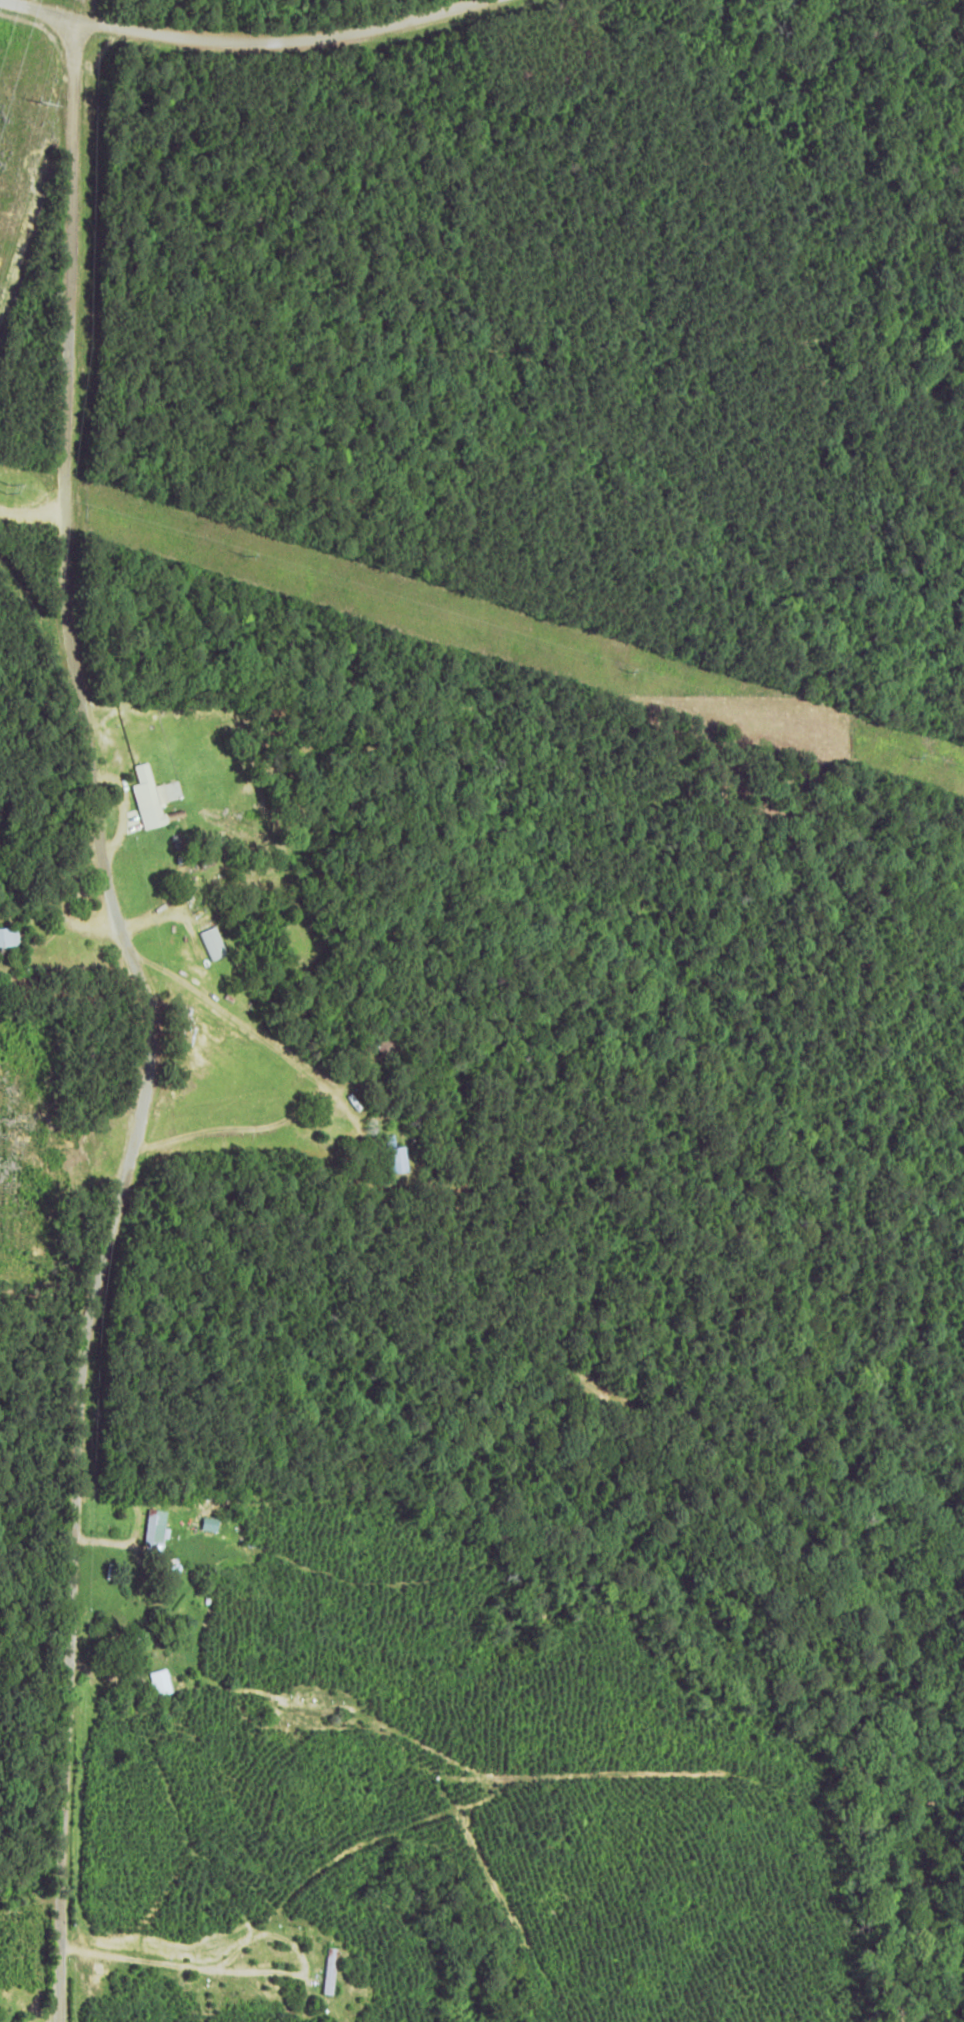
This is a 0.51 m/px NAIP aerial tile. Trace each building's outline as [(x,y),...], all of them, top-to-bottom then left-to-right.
[(145,829),(169,823),(163,802),(182,798),(177,779),(155,785),(149,761),(135,765),(140,783),(134,784),(145,829)] [(226,954),(217,925),(199,931),(209,960),(226,954)] [(18,945),(17,926),(0,927),(0,946),(18,945)] [(382,1174),(409,1171),(406,1145),(392,1147),(391,1136),(379,1137),(382,1174)] [(167,1510),(148,1507),(142,1545),(162,1548),(167,1510)] [(218,1517),(201,1517),(201,1530),(217,1531),(218,1517)] [(145,1673),(151,1696),(171,1690),(164,1667),(145,1673)]
